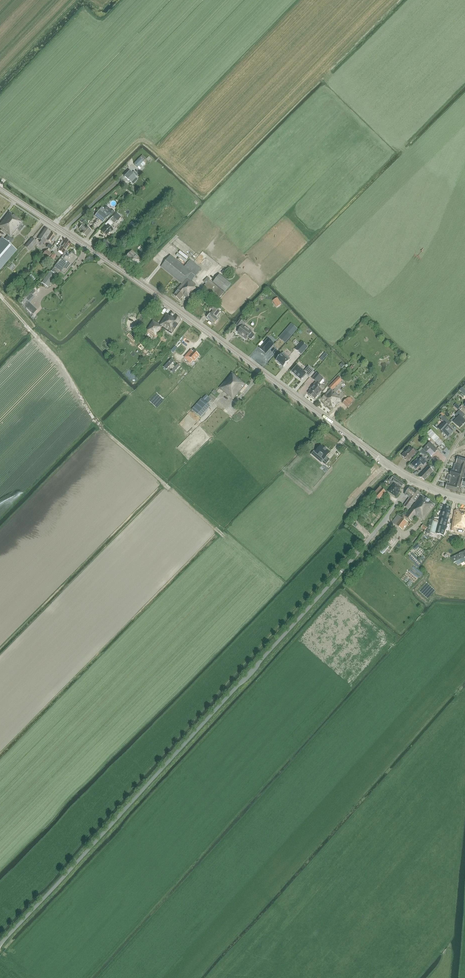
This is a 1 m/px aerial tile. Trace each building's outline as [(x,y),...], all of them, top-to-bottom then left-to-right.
[(134,164),(138,167),(143,161),(146,158),(142,155),(134,164)] [(129,180),(131,182),(136,178),(135,177),(138,175),(134,171),(132,174),(129,172),(124,177),(128,181),(129,180)] [(160,181),(165,186),(173,178),(168,173),(160,181)] [(111,210),(108,208),(107,206),(105,206),(104,208),(105,209),(107,210),(109,211),(109,213),(111,214),(113,214),(114,212),(114,210),(112,209),(111,210)] [(99,211),(95,216),(103,222),(107,218),(99,211)] [(8,235),(11,237),(22,223),(23,222),(9,212),(0,223),(0,229),(8,235)] [(105,225),(107,226),(101,232),(106,236),(110,232),(112,233),(114,230),(110,227),(113,223),(114,224),(117,221),(116,220),(119,218),(117,215),(116,214),(113,217),(113,216),(109,220),(105,225)] [(85,237),(91,231),(86,227),(85,228),(82,225),(79,229),(82,231),(81,233),(85,237)] [(44,242),(51,233),(45,229),(42,234),(39,237),(38,239),(38,240),(39,240),(40,241),(40,242),(39,243),(42,245),(44,242)] [(51,233),(44,242),(48,245),(47,247),(51,250),(53,247),(49,244),(50,243),(51,243),(55,236),(51,233)] [(5,239),(11,244),(14,240),(11,237),(8,235),(5,239)] [(5,239),(2,237),(0,239),(0,270),(17,250),(13,246),(11,244),(5,239)] [(31,239),(24,247),(29,251),(36,242),(31,239)] [(102,242),(103,242),(100,246),(108,253),(111,250),(113,252),(115,250),(119,246),(117,244),(117,243),(114,246),(113,246),(113,247),(104,239),(102,242)] [(62,241),(57,248),(59,249),(58,250),(63,254),(71,243),(66,240),(64,243),(62,241)] [(42,255),(47,260),(52,255),(47,250),(42,255)] [(127,258),(124,261),(130,266),(131,265),(134,268),(141,261),(142,259),(132,250),(131,252),(126,257),(127,258)] [(66,251),(61,258),(59,261),(54,267),(60,271),(64,274),(72,264),(73,265),(77,259),(78,257),(74,255),(71,253),(72,253),(71,253),(69,255),(68,254),(68,253),(66,251)] [(197,285),(192,281),(202,269),(190,259),(184,267),(171,255),(161,267),(181,284),(175,292),(175,293),(173,296),(180,301),(184,296),(189,300),(198,290),(195,287),(197,285)] [(54,274),(51,272),(50,273),(49,272),(42,283),(47,287),(56,275),(54,274)] [(225,292),(231,284),(220,274),(213,283),(225,292)] [(219,299),(224,293),(209,280),(210,279),(208,277),(204,282),(206,284),(204,287),(219,299)] [(217,306),(213,304),(210,308),(213,311),(210,314),(207,319),(215,325),(219,320),(216,318),(220,312),(222,310),(217,306)] [(162,328),(163,328),(172,334),(182,320),(176,316),(174,318),(171,315),(170,316),(166,314),(160,324),(159,326),(162,328)] [(159,326),(160,324),(153,320),(148,327),(148,328),(146,331),(148,332),(145,335),(150,339),(153,335),(157,338),(163,328),(162,328),(159,326)] [(240,320),(236,326),(240,329),(237,333),(242,336),(241,337),(242,338),(243,338),(245,340),(246,340),(248,338),(250,339),(252,339),(254,336),(254,334),(252,333),(252,332),(244,326),(246,324),(240,320)] [(292,329),(288,333),(291,335),(297,328),(292,324),(290,327),(292,329)] [(259,349),(266,354),(274,345),(268,339),(259,349)] [(302,342),(295,350),(301,355),(308,347),(302,342)] [(191,364),(193,361),(194,362),(200,356),(194,351),(193,352),(191,350),(184,358),(191,364)] [(276,361),(284,367),(289,361),(290,360),(291,359),(283,353),(281,355),(276,361)] [(323,369),(327,365),(322,360),(318,364),(323,369)] [(292,373),(293,373),(295,375),(296,376),(297,376),(297,377),(298,377),(301,380),(306,375),(308,377),(314,371),(309,367),(304,372),(300,369),(298,367),(297,366),(292,372),(292,373)] [(232,373),(220,389),(229,397),(230,396),(233,399),(246,385),(232,373)] [(311,397),(312,397),(315,399),(322,391),(319,388),(321,386),(319,384),(324,379),(317,373),(312,379),(316,382),(311,388),(312,389),(308,394),(309,394),(309,396),(311,397)] [(331,389),(322,398),(333,408),(341,400),(340,399),(341,398),(339,396),(333,390),(342,380),(338,377),(329,387),(331,389)] [(342,403),(348,408),(352,404),(352,403),(354,401),(350,397),(349,398),(348,397),(347,399),(347,398),(342,403)] [(201,418),(211,407),(202,398),(192,410),(201,418)] [(211,428),(226,413),(218,406),(204,421),(211,428)] [(453,422),(460,428),(464,423),(464,421),(462,419),(464,416),(464,415),(459,410),(455,415),(458,418),(453,422)] [(445,424),(440,430),(448,438),(454,431),(448,426),(451,423),(444,417),(441,420),(445,424)] [(444,443),(431,430),(427,434),(439,447),(444,443)] [(430,442),(423,449),(426,453),(430,449),(435,453),(438,450),(430,442)] [(321,445),(315,452),(318,455),(316,457),(319,460),(321,462),(322,462),(325,465),(330,460),(326,457),(330,452),(327,450),(327,449),(325,447),(324,448),(321,445)] [(420,452),(418,450),(418,451),(414,448),(413,449),(410,447),(402,456),(408,461),(412,457),(414,459),(420,452)] [(413,463),(411,465),(411,466),(413,468),(414,467),(416,470),(419,466),(420,467),(421,467),(422,465),(424,466),(427,462),(428,462),(426,461),(423,457),(421,458),(419,456),(417,458),(417,459),(417,460),(414,463),(413,463)] [(445,489),(459,493),(461,486),(464,487),(464,488),(464,459),(459,456),(456,464),(455,463),(449,484),(447,484),(445,489)] [(428,466),(418,477),(424,481),(433,471),(428,466)] [(391,480),(394,482),(402,487),(403,488),(405,483),(394,476),(391,480)] [(400,490),(402,487),(394,482),(388,491),(397,497),(401,490),(400,490)] [(373,494),(379,499),(386,492),(380,487),(373,494)] [(410,511),(421,495),(421,494),(417,492),(414,489),(414,490),(410,487),(404,495),(409,498),(403,506),(408,510),(410,511)] [(410,511),(405,517),(411,521),(415,516),(420,519),(420,518),(423,520),(435,505),(421,495),(410,511)] [(444,536),(445,530),(446,526),(451,508),(445,506),(442,514),(441,514),(439,518),(441,518),(437,534),(444,536)] [(455,511),(452,527),(464,528),(464,512),(455,511)] [(405,517),(403,515),(403,516),(401,518),(397,515),(392,522),(396,525),(395,525),(399,528),(402,530),(408,522),(403,519),(405,517)] [(429,526),(427,531),(430,532),(435,533),(438,522),(433,521),(433,520),(431,526),(429,526)]
